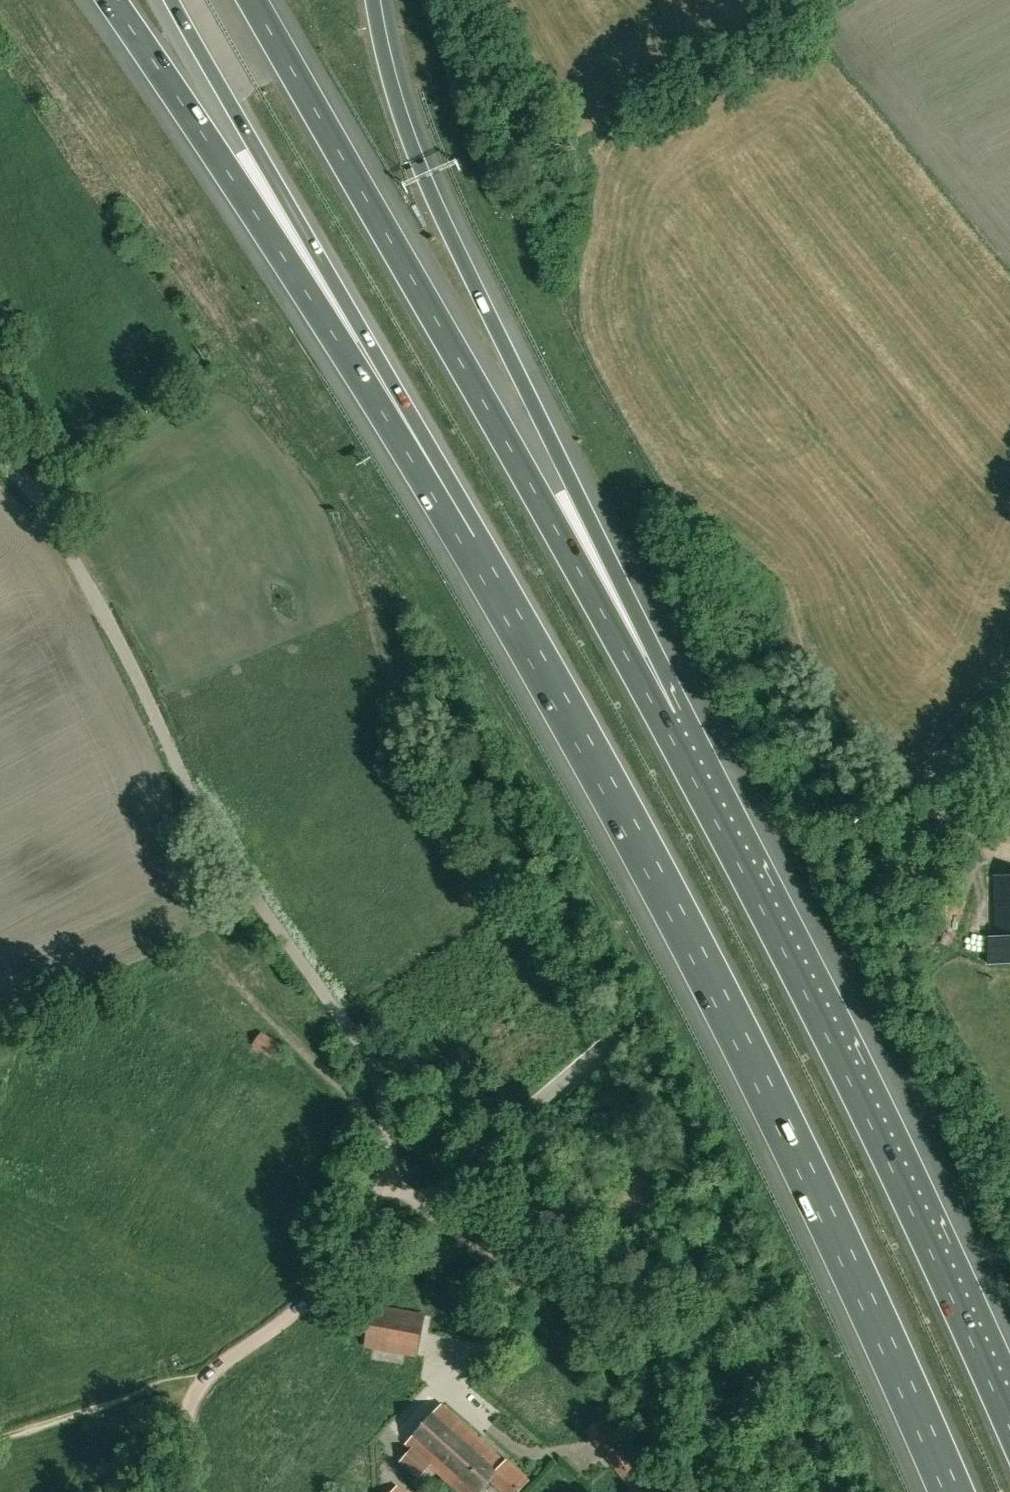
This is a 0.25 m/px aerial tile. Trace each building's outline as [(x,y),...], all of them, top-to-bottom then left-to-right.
[(995,877),(996,936),(989,936),(989,963),(1009,963),(1009,876),(995,877)] [(273,1059),(283,1046),(283,1045),(262,1032),(252,1046),(273,1059)] [(416,1355),(424,1314),(375,1305),(367,1346),(416,1355)] [(413,1447),(400,1461),(419,1479),(432,1465),(463,1491),(480,1491),(491,1480),(504,1491),(517,1491),(528,1480),(506,1461),(505,1462),(442,1406),(408,1443),(413,1447)] [(605,1415),(585,1431),(634,1491),(667,1491),(605,1415)]
